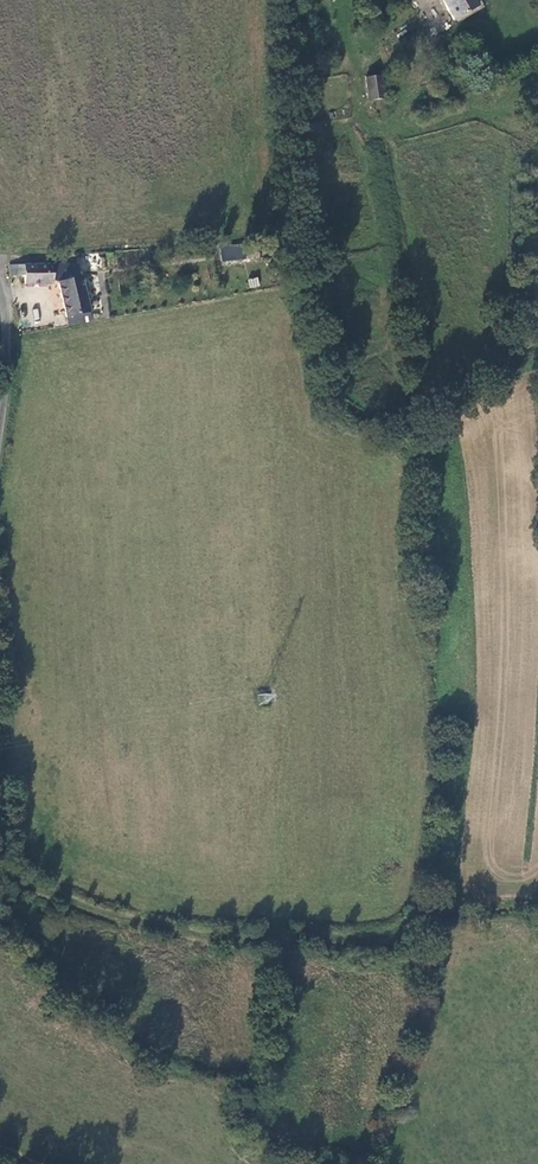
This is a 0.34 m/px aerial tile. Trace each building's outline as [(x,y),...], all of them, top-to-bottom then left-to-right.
[(455,20),(478,7),(474,0),(443,0),(455,20)] [(382,99),(385,76),(368,74),(366,97),(382,99)] [(242,245),(220,246),(221,260),(243,259),(242,245)] [(79,266),(17,269),(19,278),(26,278),(27,287),(61,287),(67,319),(89,314),(79,266)] [(258,277),(248,278),(249,288),(259,286),(258,277)] [(67,319),(70,328),(92,325),(89,314),(67,319)]
